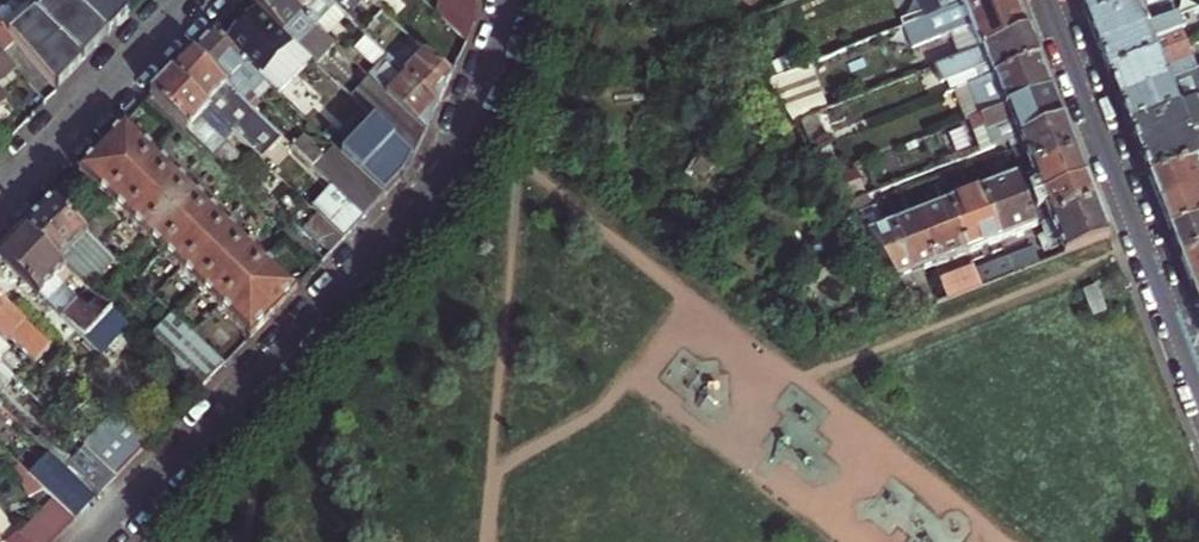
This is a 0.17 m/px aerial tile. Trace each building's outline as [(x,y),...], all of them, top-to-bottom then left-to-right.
[(107,27),(78,0),(34,0),(31,3),(88,58),(95,51),(101,45),(96,39),(107,27)] [(121,24),(127,17),(134,10),(123,0),(78,0),(107,27),(116,18),(121,24)] [(328,28),(299,0),(262,0),(304,41),(317,27),(324,33),(328,28)] [(328,28),(333,34),(339,27),(336,24),(328,17),(341,2),(338,0),(299,0),(328,28)] [(365,8),(372,0),(355,0),(365,8)] [(480,18),(480,0),(448,0),(447,14),(472,37),(480,18)] [(902,18),(905,25),(907,24),(970,0),(920,0),(924,9),(902,18)] [(971,23),(981,46),(1030,26),(1024,10),(1020,0),(970,0),(907,24),(916,45),(971,23)] [(1088,9),(1091,16),(1132,0),(1085,0),(1088,9)] [(1140,0),(1132,0),(1091,16),(1100,38),(1102,45),(1125,36),(1123,30),(1147,21),(1148,25),(1176,15),(1170,0),(1166,0),(1143,9),(1140,0)] [(1143,9),(1166,0),(1140,0),(1143,9)] [(341,2),(328,17),(336,24),(349,10),(341,2)] [(15,38),(55,84),(70,69),(73,73),(79,68),(88,58),(31,3),(4,26),(15,38)] [(350,12),(360,21),(364,17),(354,8),(350,12)] [(237,35),(268,65),(265,69),(278,81),(288,71),(275,58),(294,39),(262,9),(250,21),(237,35)] [(1123,30),(1125,36),(1102,45),(1109,63),(1112,70),(1160,51),(1185,41),(1176,15),(1148,25),(1147,21),(1123,30)] [(364,17),(360,21),(369,29),(383,43),(390,50),(400,39),(376,17),(370,23),(364,17)] [(116,18),(107,27),(113,32),(121,24),(116,18)] [(252,56),(218,24),(208,34),(197,46),(253,100),(262,91),(240,69),(252,56)] [(4,25),(0,28),(0,67),(7,75),(19,64),(4,48),(15,38),(4,26),(4,25)] [(978,66),(982,78),(1042,55),(1037,43),(1030,26),(981,46),(937,63),(944,79),(978,66)] [(96,39),(101,45),(113,32),(107,27),(96,39)] [(324,33),(317,27),(304,41),(311,47),(324,33)] [(450,82),(456,69),(421,36),(402,56),(413,65),(410,68),(442,99),(450,82)] [(1160,51),(1164,63),(1190,53),(1185,41),(1160,51)] [(400,59),(390,50),(383,43),(370,57),(387,72),(400,59)] [(253,100),(197,46),(186,57),(177,67),(239,127),(259,106),(253,100)] [(1160,51),(1112,70),(1118,86),(1122,96),(1146,87),(1148,92),(1172,83),(1170,77),(1195,68),(1190,53),(1164,63),(1160,51)] [(1048,72),(1042,55),(982,78),(956,88),(968,118),(971,117),(1053,85),(1048,72)] [(763,67),(767,78),(796,67),(792,56),(763,67)] [(387,72),(381,80),(387,85),(391,80),(395,84),(410,68),(400,59),(387,72)] [(796,67),(767,78),(795,120),(830,106),(812,61),(796,67)] [(982,78),(978,66),(944,79),(948,91),(956,88),(982,78)] [(1125,103),(1129,115),(1132,122),(1198,96),(1198,66),(1195,68),(1170,77),(1172,83),(1148,92),(1146,87),(1122,96),(1125,103)] [(239,127),(177,67),(166,79),(155,90),(235,166),(249,153),(231,136),(239,127)] [(418,150),(429,126),(387,85),(381,80),(372,71),(364,80),(349,67),(341,76),(369,104),(418,150)] [(395,84),(391,80),(387,85),(429,126),(437,108),(442,99),(410,68),(395,84)] [(59,89),(73,73),(70,69),(55,84),(59,89)] [(9,106),(5,101),(13,94),(0,78),(0,114),(9,106)] [(1059,98),(1053,85),(971,117),(983,147),(1021,132),(1065,115),(1059,98)] [(1132,122),(1139,139),(1142,148),(1167,138),(1165,133),(1188,124),(1190,129),(1198,126),(1198,96),(1132,122)] [(408,170),(418,150),(369,104),(336,138),(390,190),(408,170)] [(1067,120),(1065,115),(1021,132),(1023,137),(1024,141),(1069,125),(1067,120)] [(823,137),(810,117),(798,124),(812,144),(823,137)] [(115,132),(105,142),(137,172),(160,148),(129,118),(115,132)] [(321,123),(300,145),(312,158),(348,192),(369,212),(390,190),(336,138),(321,123)] [(1167,138),(1142,148),(1149,166),(1152,174),(1198,156),(1198,126),(1190,129),(1188,124),(1165,133),(1167,138)] [(1069,125),(1024,141),(1035,167),(1079,150),(1075,139),(1069,125)] [(312,158),(300,145),(291,137),(278,151),(299,171),(312,158)] [(1024,141),(1016,144),(1027,171),(1035,167),(1024,141)] [(113,196),(137,172),(105,142),(96,152),(83,167),(113,196)] [(816,151),(831,172),(842,165),(827,143),(816,151)] [(168,156),(160,148),(137,172),(154,189),(178,165),(168,156)] [(1021,173),(1030,196),(1088,173),(1083,161),(1079,150),(1035,167),(1027,171),(1021,173)] [(1152,174),(1161,196),(1164,203),(1194,191),(1192,185),(1198,182),(1198,156),(1152,174)] [(187,174),(178,165),(154,189),(171,205),(195,181),(187,174)] [(154,189),(137,172),(113,196),(121,204),(131,213),(154,189)] [(834,177),(849,199),(859,195),(846,172),(834,177)] [(1000,181),(984,187),(994,210),(1030,196),(1021,173),(1000,181)] [(1041,204),(1049,201),(1055,216),(1098,198),(1094,187),(1088,173),(1030,196),(1032,202),(1039,200),(1041,204)] [(171,205),(191,224),(214,200),(204,190),(195,181),(171,205)] [(1164,203),(1170,220),(1174,228),(1198,218),(1198,182),(1192,185),(1194,191),(1164,203)] [(994,210),(984,187),(966,193),(952,199),(961,223),(994,210)] [(171,205),(154,189),(131,213),(139,221),(148,229),(171,205)] [(859,195),(849,199),(859,213),(875,207),(869,191),(859,195)] [(333,207),(354,227),(369,212),(348,192),(333,207)] [(118,255),(55,195),(42,209),(28,223),(72,265),(91,283),(118,255)] [(1032,202),(1030,196),(994,210),(1004,236),(1027,228),(1040,222),(1032,202)] [(1098,198),(1055,216),(1045,220),(1049,229),(1053,240),(1055,246),(1107,223),(1104,215),(1098,198)] [(961,223),(952,199),(924,209),(913,213),(923,238),(961,223)] [(210,242),(232,217),(223,208),(214,200),(191,224),(210,242)] [(1041,204),(1039,200),(1032,202),(1040,222),(1045,220),(1055,216),(1049,201),(1041,204)] [(886,253),(906,245),(896,220),(889,223),(881,204),(875,207),(859,213),(878,242),(886,253)] [(191,224),(171,205),(148,229),(158,239),(167,248),(191,224)] [(335,247),(348,233),(323,209),(309,223),(335,247)] [(961,223),(972,249),(997,239),(1004,236),(994,210),(961,223)] [(913,213),(896,220),(906,245),(923,238),(913,213)] [(232,217),(210,242),(227,258),(249,234),(240,225),(232,217)] [(1174,228),(1176,235),(1181,246),(1184,253),(1198,247),(1198,218),(1174,228)] [(90,301),(63,274),(72,265),(28,223),(16,236),(1,252),(88,336),(116,307),(92,283),(87,288),(95,296),(90,301)] [(923,238),(934,264),(964,252),(972,249),(961,223),(923,238)] [(1107,223),(1055,246),(1056,250),(1059,255),(1112,234),(1110,229),(1107,223)] [(187,267),(210,242),(191,224),(167,248),(178,258),(187,267)] [(1045,243),(1053,240),(1049,229),(1041,232),(1045,243)] [(260,244),(249,234),(227,258),(248,278),(271,254),(260,244)] [(886,253),(902,276),(923,308),(938,302),(925,267),(930,265),(934,264),(923,238),(906,245),(886,253)] [(1048,249),(1055,246),(1053,240),(1045,243),(1048,249)] [(203,283),(227,258),(210,242),(187,267),(196,276),(203,283)] [(1037,246),(1013,256),(1019,271),(1043,261),(1037,246)] [(1184,253),(1189,267),(1194,279),(1198,277),(1198,247),(1184,253)] [(301,283),(271,254),(248,278),(278,307),(292,292),(301,283)] [(1013,256),(980,269),(985,284),(1019,271),(1013,256)] [(248,278),(227,258),(203,283),(213,292),(224,303),(248,278)] [(945,282),(951,297),(985,284),(980,269),(945,282)] [(254,332),(262,324),(269,317),(278,307),(248,278),(224,303),(254,332)] [(1085,288),(1094,312),(1107,308),(1097,283),(1085,288)] [(10,340),(15,335),(41,360),(55,346),(0,293),(0,330),(10,340)] [(180,313),(162,331),(211,378),(228,360),(180,313)] [(0,355),(0,398),(22,376),(0,355)] [(0,398),(0,417),(9,407),(0,398)] [(58,495),(80,517),(101,494),(9,407),(0,417),(0,440),(13,452),(58,495)] [(100,451),(122,472),(153,440),(131,419),(100,451)] [(13,452),(0,440),(0,460),(13,452)] [(42,513),(64,534),(80,517),(58,495),(42,513)] [(38,541),(56,541),(64,534),(42,513),(25,530),(38,541)] [(6,540),(8,541),(38,541),(25,530),(20,525),(6,540)]
